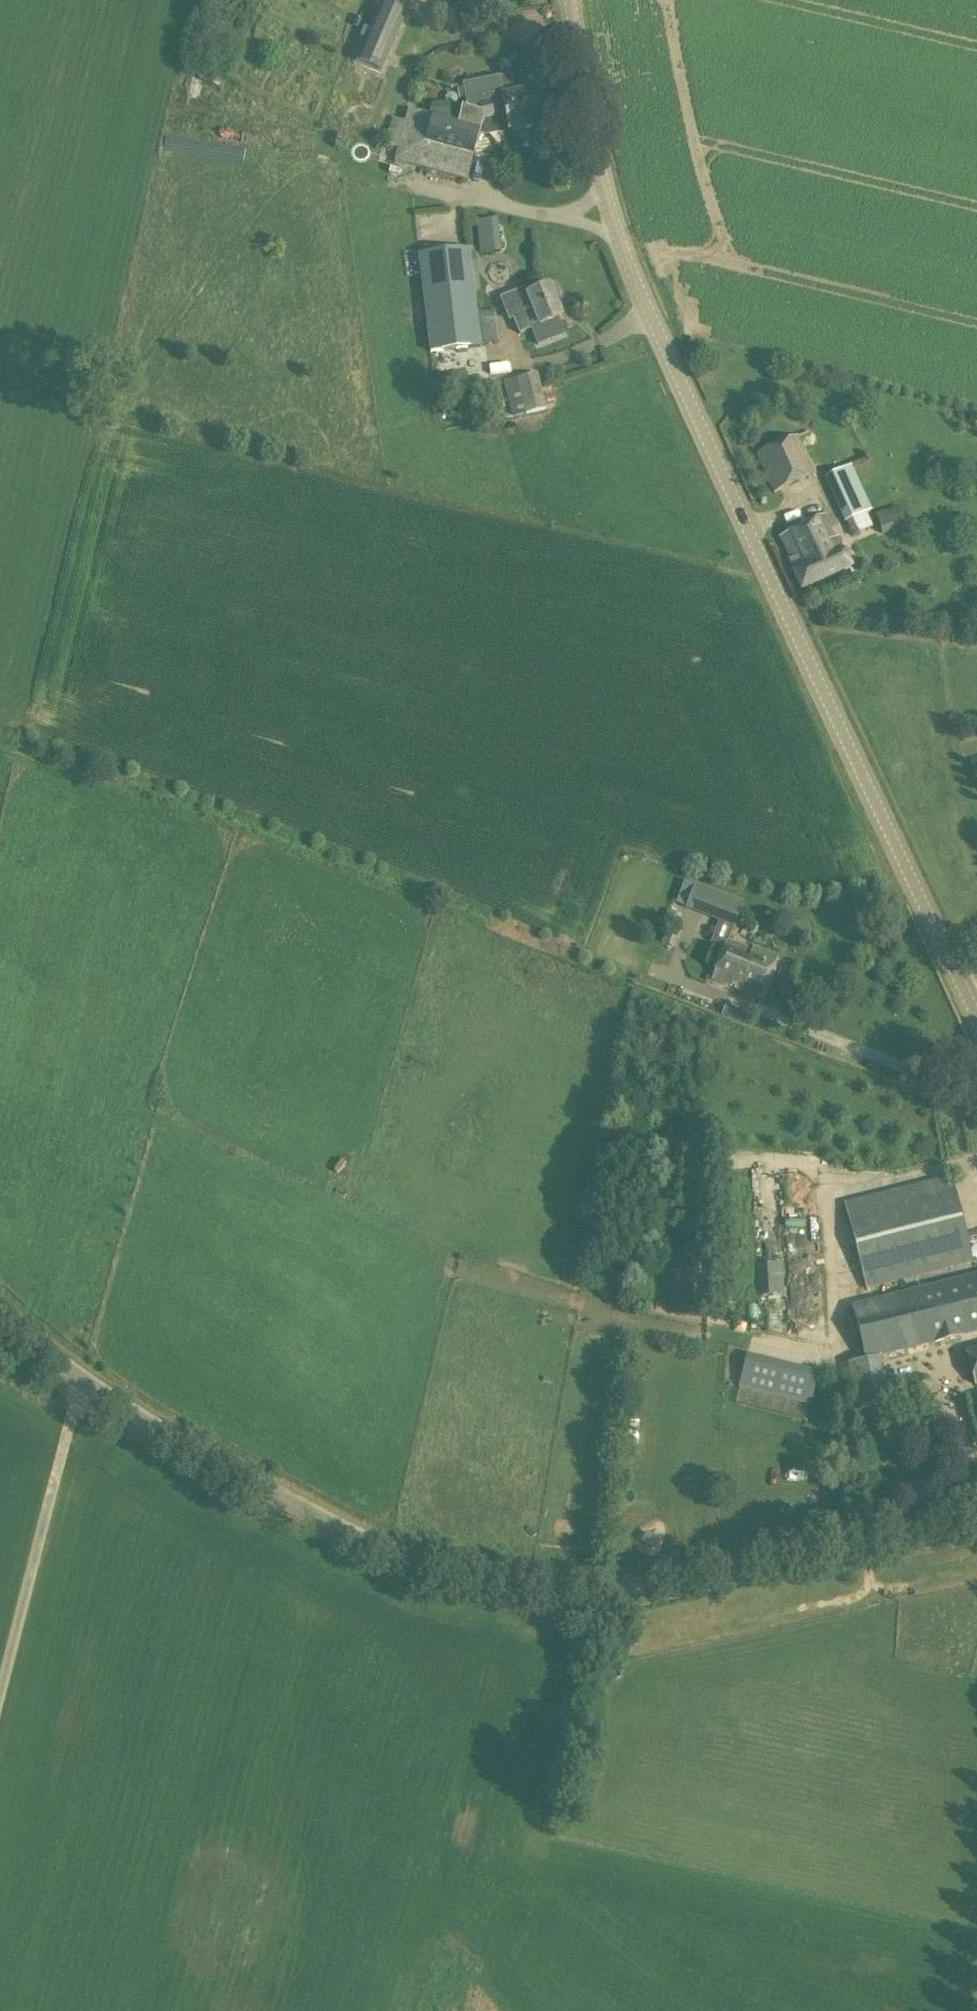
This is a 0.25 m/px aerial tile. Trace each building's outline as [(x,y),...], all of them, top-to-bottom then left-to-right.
[(382,75),(408,15),(380,3),(354,63),(382,75)] [(483,122),(506,120),(561,110),(557,88),(517,95),(513,74),(462,83),(469,112),(449,103),(431,104),(429,117),(408,109),(404,122),(391,118),(384,147),(397,149),(394,163),(466,182),(483,122)] [(480,255),(500,253),(496,220),(476,222),(480,255)] [(470,254),(470,250),(418,256),(430,354),(481,347),(473,275),(478,274),(475,253),(470,254)] [(531,296),(527,288),(500,299),(508,322),(513,320),(519,335),(561,318),(549,288),(531,296)] [(599,332),(603,341),(618,334),(613,325),(599,332)] [(513,419),(546,410),(537,375),(504,383),(513,419)] [(808,459),(797,436),(755,455),(773,494),(815,475),(814,474),(816,474),(809,458),(808,459)] [(851,464),(855,475),(874,468),(870,457),(851,464)] [(845,470),(840,460),(822,468),(827,478),(825,479),(844,522),(869,511),(869,510),(869,509),(850,468),(845,470)] [(882,536),(905,528),(898,507),(875,515),(882,536)] [(834,541),(824,517),(779,538),(790,559),(788,559),(794,572),(801,590),(850,568),(837,539),(834,541)] [(734,927),(743,904),(696,887),(687,909),(734,927)] [(808,922),(791,922),(790,935),(807,936),(808,922)] [(753,951),(727,941),(712,980),(730,987),(731,986),(736,988),(736,989),(762,999),(778,957),(754,948),(753,951)] [(737,1010),(726,1005),(721,1017),(732,1021),(737,1010)] [(933,1273),(952,1268),(968,1265),(976,1262),(976,1197),(971,1171),(843,1204),(866,1290),(933,1273)] [(761,1236),(768,1255),(780,1251),(772,1231),(761,1236)] [(753,1270),(756,1284),(778,1280),(775,1265),(753,1270)] [(879,1356),(976,1331),(976,1278),(888,1301),(890,1311),(857,1319),(867,1359),(847,1364),(857,1411),(900,1402),(893,1371),(883,1373),(879,1356)] [(803,1323),(802,1291),(787,1292),(788,1324),(803,1323)] [(962,1352),(972,1388),(976,1387),(976,1348),(962,1352)] [(809,1406),(818,1372),(747,1355),(738,1389),(809,1406)] [(833,1508),(824,1510),(826,1519),(835,1517),(833,1508)]
